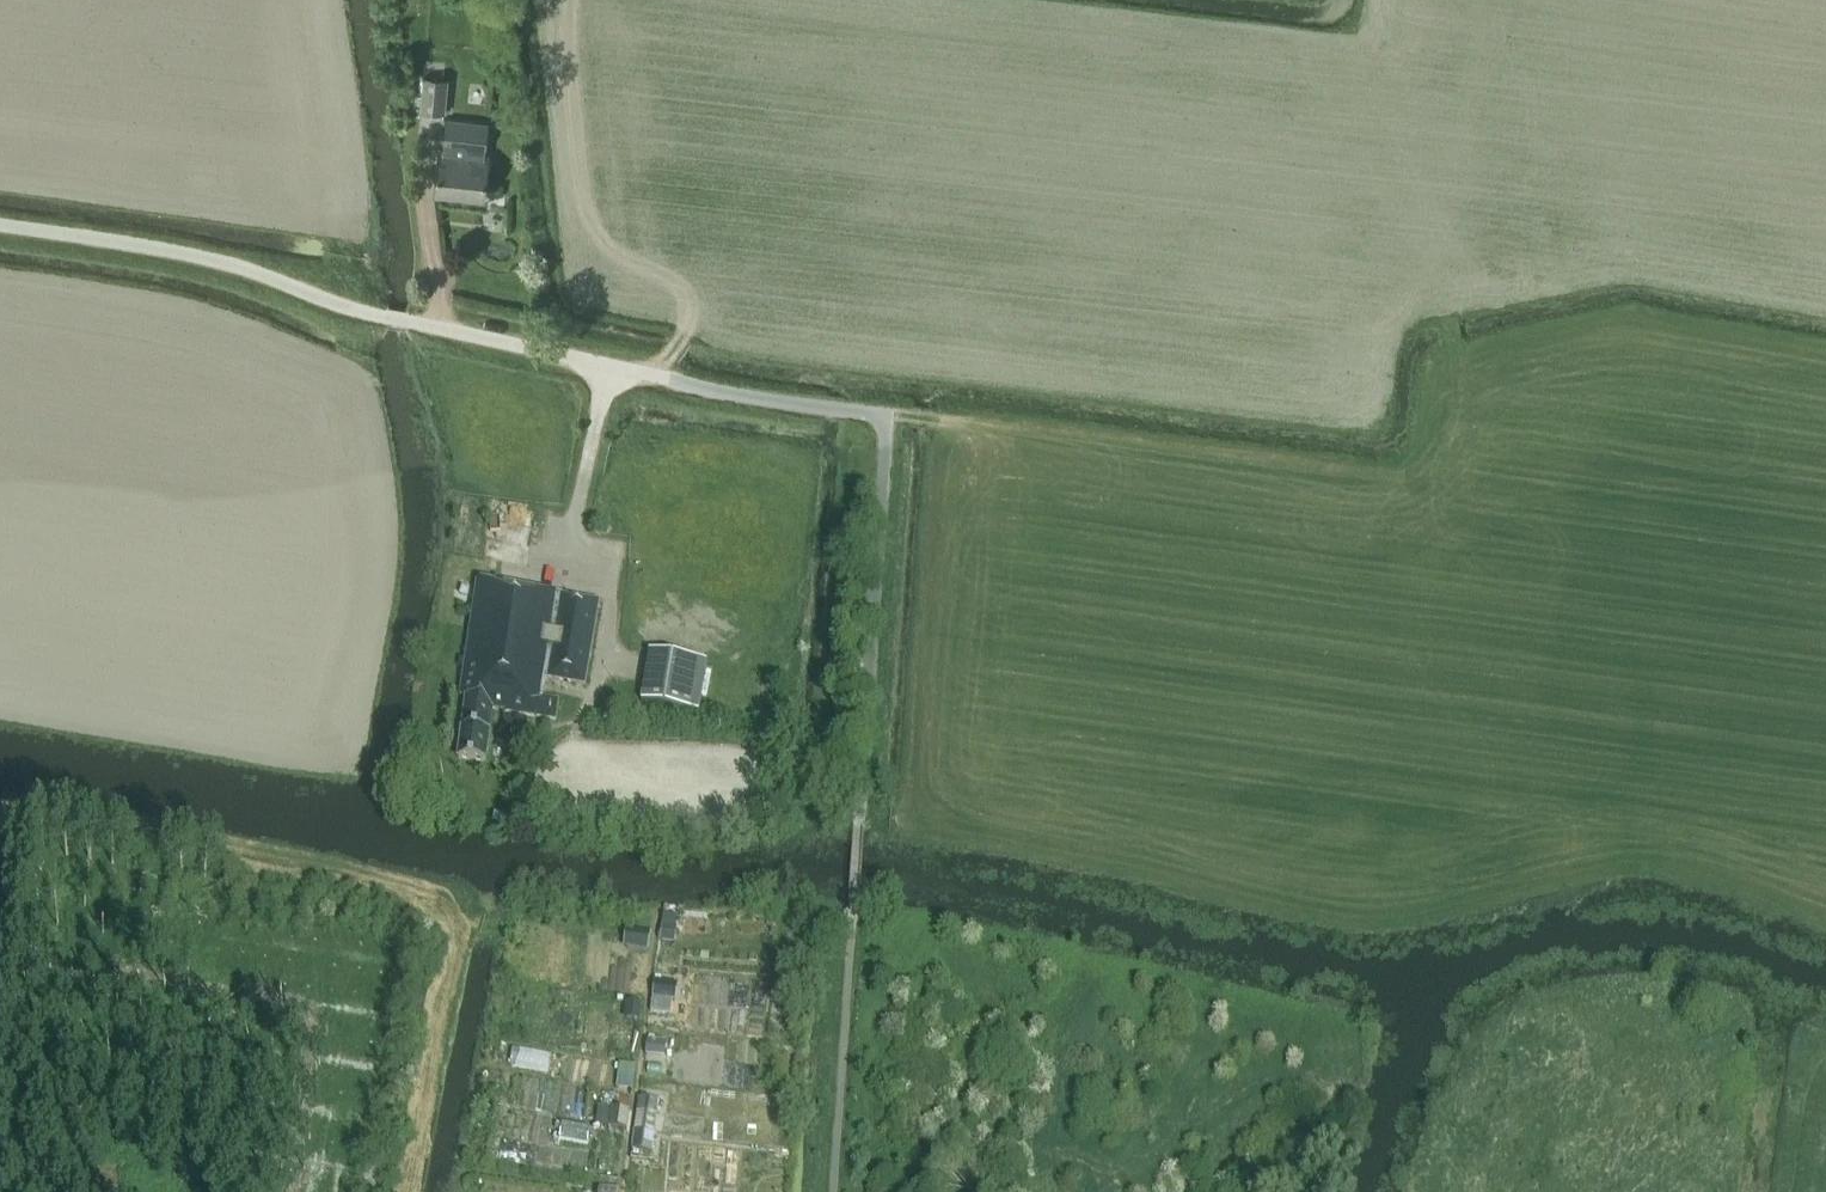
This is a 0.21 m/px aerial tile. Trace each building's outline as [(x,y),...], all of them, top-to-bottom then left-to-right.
[(448,79),(424,76),(421,109),(445,112),(448,79)] [(446,142),(445,150),(441,150),(437,192),(484,197),(488,155),(485,155),(488,123),(447,119),(444,142),(446,142)] [(492,712),(531,718),(555,722),(558,701),(544,698),(547,681),(561,683),(584,686),(598,604),(476,583),(459,696),(466,697),(458,759),(485,763),(492,712)] [(698,713),(706,663),(649,654),(641,703),(698,713)] [(662,925),(660,941),(675,944),(677,928),(676,927),(662,925)] [(624,947),(648,950),(651,931),(627,928),(624,947)] [(678,984),(655,981),(653,998),(673,1000),(676,1001),(678,984)] [(640,1021),(641,1004),(626,1003),(625,1020),(640,1021)] [(660,1057),(662,1042),(648,1040),(646,1055),(660,1057)] [(620,1065),(618,1077),(634,1079),(635,1067),(620,1065)] [(528,1106),(599,1115),(602,1088),(531,1079),(528,1106)] [(653,1153),(655,1135),(699,1139),(701,1120),(658,1116),(660,1101),(638,1098),(631,1150),(653,1153)] [(610,1107),(607,1128),(628,1131),(631,1110),(610,1107)] [(561,1145),(593,1150),(597,1124),(565,1120),(561,1145)]
